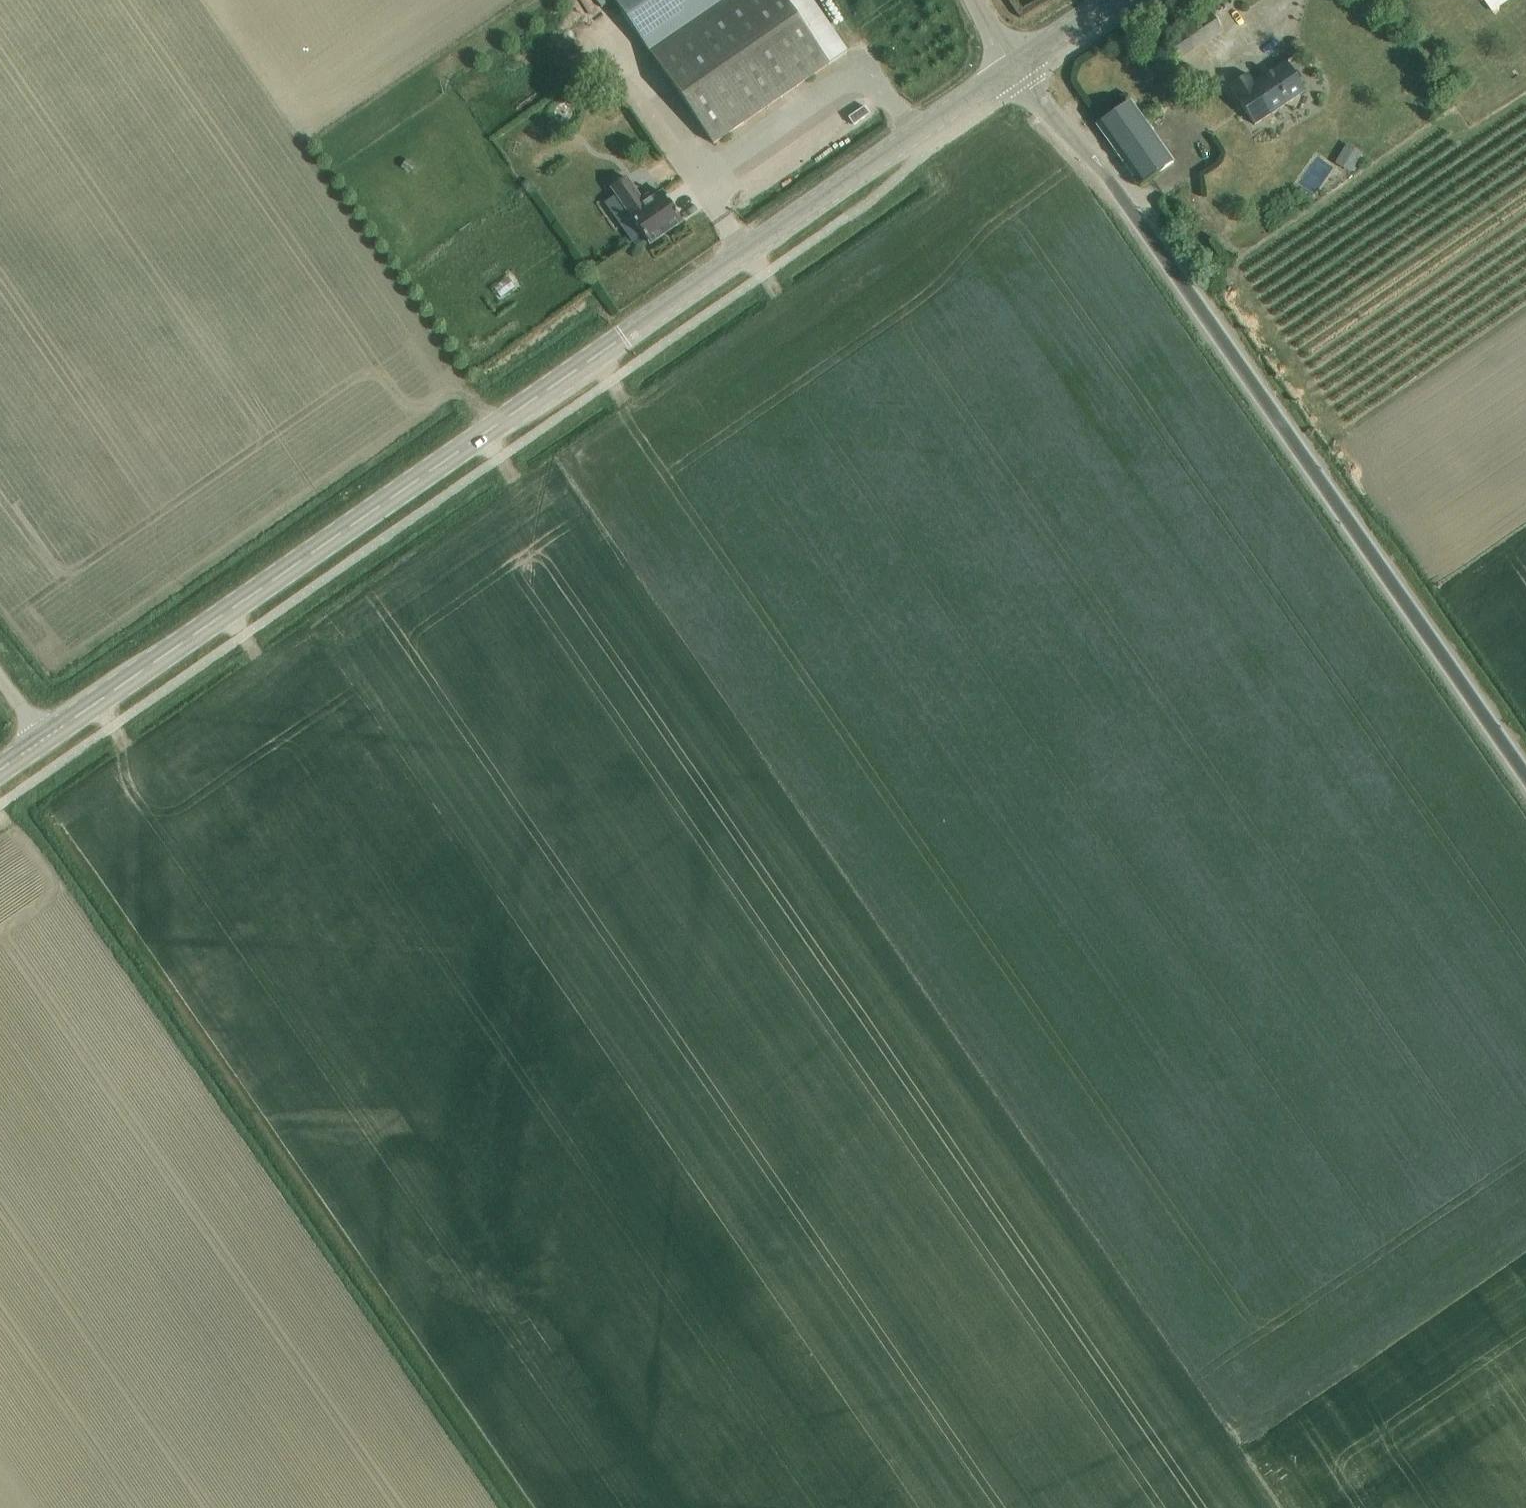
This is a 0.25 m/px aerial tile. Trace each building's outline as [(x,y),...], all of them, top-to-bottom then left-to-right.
[(713,144),(845,53),(809,0),(790,0),(787,2),(786,0),(724,0),(722,1),(722,0),(614,0),(713,144)] [(1126,34),(1138,26),(1134,19),(1121,27),(1126,34)] [(1194,51),(1181,31),(1161,44),(1175,64),(1194,51)] [(1254,83),(1247,74),(1229,86),(1254,124),(1306,90),(1287,61),(1254,83)] [(1173,162),(1130,100),(1096,124),(1140,186),(1173,162)] [(1350,170),(1360,153),(1349,147),(1339,164),(1350,170)] [(1309,150),(1287,178),(1303,191),(1325,162),(1309,150)] [(405,160),(401,167),(409,171),(413,164),(405,160)] [(650,243),(683,221),(662,192),(652,199),(648,194),(641,199),(626,177),(611,188),(650,243)]
